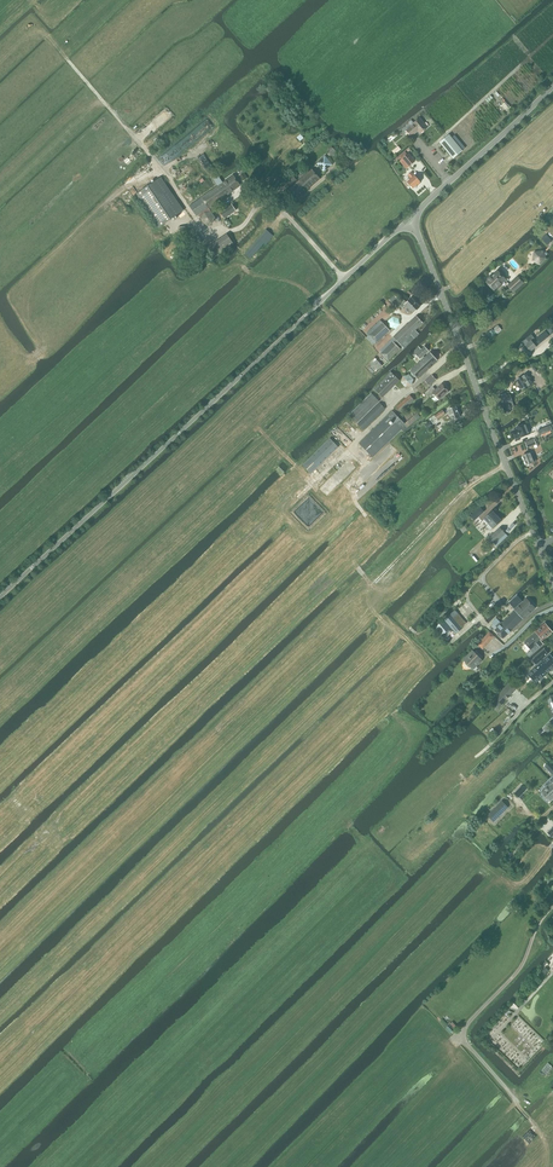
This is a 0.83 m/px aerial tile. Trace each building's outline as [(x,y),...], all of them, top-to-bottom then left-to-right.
[(412,124),(413,124),(406,130),(411,137),(418,131),(420,133),(427,127),(420,118),(412,124)] [(453,159),(462,151),(449,135),(439,143),(453,159)] [(398,146),(392,151),(395,154),(401,149),(398,146)] [(409,153),(399,161),(406,169),(415,161),(409,153)] [(325,156),(317,163),(317,164),(324,172),(324,171),(325,172),(333,165),(332,165),(333,164),(326,156),(325,156)] [(170,173),(175,184),(195,175),(194,173),(200,170),(196,161),(170,173)] [(296,200),(320,178),(312,169),(298,182),(296,181),(297,180),(292,174),(284,182),(289,187),(294,182),(296,184),(288,190),(296,200)] [(186,196),(207,179),(201,171),(188,181),(187,180),(184,182),(185,183),(179,188),(186,196)] [(243,182),(248,178),(243,172),(238,175),(243,182)] [(414,175),(411,172),(408,175),(411,178),(407,181),(413,189),(420,182),(415,175),(414,175)] [(201,197),(208,207),(224,197),(224,198),(225,198),(228,197),(228,195),(228,194),(240,185),(233,175),(223,182),(219,176),(213,180),(217,186),(201,197)] [(184,211),(161,177),(136,195),(159,228),(184,211)] [(201,197),(189,205),(196,216),(199,214),(206,224),(213,224),(216,217),(212,211),(211,212),(208,207),(201,197)] [(224,218),(236,210),(232,204),(220,212),(224,218)] [(265,245),(272,237),(271,236),(272,234),(266,229),(258,238),(245,254),(251,259),(264,244),(265,245)] [(227,234),(207,248),(214,258),(234,244),(233,243),(236,241),(231,233),(228,235),(227,234)] [(546,235),(542,239),(548,245),(552,241),(546,235)] [(534,252),(533,261),(540,264),(546,259),(543,251),(534,252)] [(498,271),(486,282),(494,290),(498,286),(499,288),(502,284),(501,283),(505,279),(498,271)] [(518,277),(508,286),(514,292),(523,283),(518,277)] [(394,295),(389,299),(394,305),(396,304),(399,305),(403,309),(407,306),(414,313),(420,307),(416,303),(416,304),(415,303),(415,302),(411,298),(407,303),(404,300),(401,303),(394,295)] [(407,324),(393,337),(401,345),(404,349),(416,336),(417,337),(419,336),(418,335),(419,334),(415,330),(423,323),(416,316),(407,325),(407,324)] [(383,323),(369,335),(376,343),(390,331),(383,323)] [(478,341),(482,345),(501,330),(497,326),(478,341)] [(532,335),(523,342),(531,352),(537,347),(536,346),(549,336),(545,331),(534,341),(533,340),(535,338),(532,335)] [(393,342),(381,354),(388,361),(400,349),(393,342)] [(422,357),(423,358),(424,357),(423,356),(429,351),(424,347),(421,349),(419,347),(412,353),(414,356),(416,354),(420,359),(422,357)] [(424,357),(423,358),(423,359),(410,371),(418,379),(437,361),(430,353),(425,357),(424,357)] [(371,361),(379,369),(382,365),(375,357),(371,361)] [(527,374),(517,380),(522,389),(533,383),(527,374)] [(425,381),(429,386),(436,380),(432,375),(425,381)] [(430,397),(434,394),(440,400),(449,391),(442,384),(436,390),(433,387),(427,394),(430,397)] [(349,415),(357,423),(380,401),(372,393),(349,415)] [(506,413),(506,414),(510,413),(509,411),(512,411),(511,409),(515,408),(510,395),(506,397),(505,394),(499,396),(505,413),(506,413)] [(397,407),(401,412),(415,400),(410,395),(397,407)] [(385,409),(380,403),(358,424),(364,430),(385,409)] [(448,413),(449,416),(451,415),(453,414),(453,413),(458,411),(456,406),(448,409),(449,412),(448,413)] [(443,410),(432,418),(433,419),(431,420),(433,423),(435,421),(435,422),(438,420),(438,419),(445,414),(443,410)] [(400,427),(404,423),(392,411),(359,444),(373,457),(402,429),(400,427)] [(451,415),(449,416),(450,419),(451,418),(452,420),(460,417),(458,411),(453,413),(453,414),(451,415)] [(520,437),(529,434),(525,424),(516,427),(517,429),(513,431),(516,439),(520,437)] [(538,431),(540,435),(552,430),(551,425),(538,431)] [(330,438),(303,465),(311,474),(339,447),(330,438)] [(525,442),(527,448),(536,444),(534,439),(525,442)] [(532,452),(523,456),(527,465),(536,461),(532,452)] [(470,515),(475,520),(484,512),(479,506),(470,515)] [(484,519),(488,524),(499,514),(497,512),(495,514),(493,511),(484,519)] [(499,514),(488,524),(493,528),(501,520),(498,517),(500,516),(499,514)] [(500,528),(489,538),(495,543),(505,533),(500,528)] [(496,618),(492,622),(497,627),(495,630),(504,638),(524,618),(524,619),(535,608),(526,598),(522,602),(517,596),(509,603),(515,609),(502,623),(496,618)] [(435,627),(447,641),(462,628),(450,614),(435,627)] [(540,647),(544,644),(541,641),(543,640),(552,632),(545,623),(535,631),(536,632),(525,642),(531,650),(537,644),(540,647)] [(483,657),(476,650),(474,652),(473,651),(464,660),(466,663),(469,667),(470,666),(472,669),(482,660),(480,659),(483,657)] [(544,650),(533,660),(536,664),(538,663),(539,664),(542,662),(541,660),(548,654),(544,650)] [(528,674),(536,683),(552,668),(552,658),(550,655),(528,674)] [(510,683),(492,703),(498,708),(516,689),(510,683)] [(544,790),(546,793),(547,794),(552,799),(552,798),(552,782),(544,790)] [(525,798),(521,794),(525,791),(521,787),(515,793),(519,797),(522,800),(525,798)] [(502,801),(489,813),(496,820),(508,807),(502,801)] [(545,967),(539,974),(542,978),(549,970),(545,967)] [(548,1062),(540,1072),(545,1076),(552,1066),(548,1062)]
